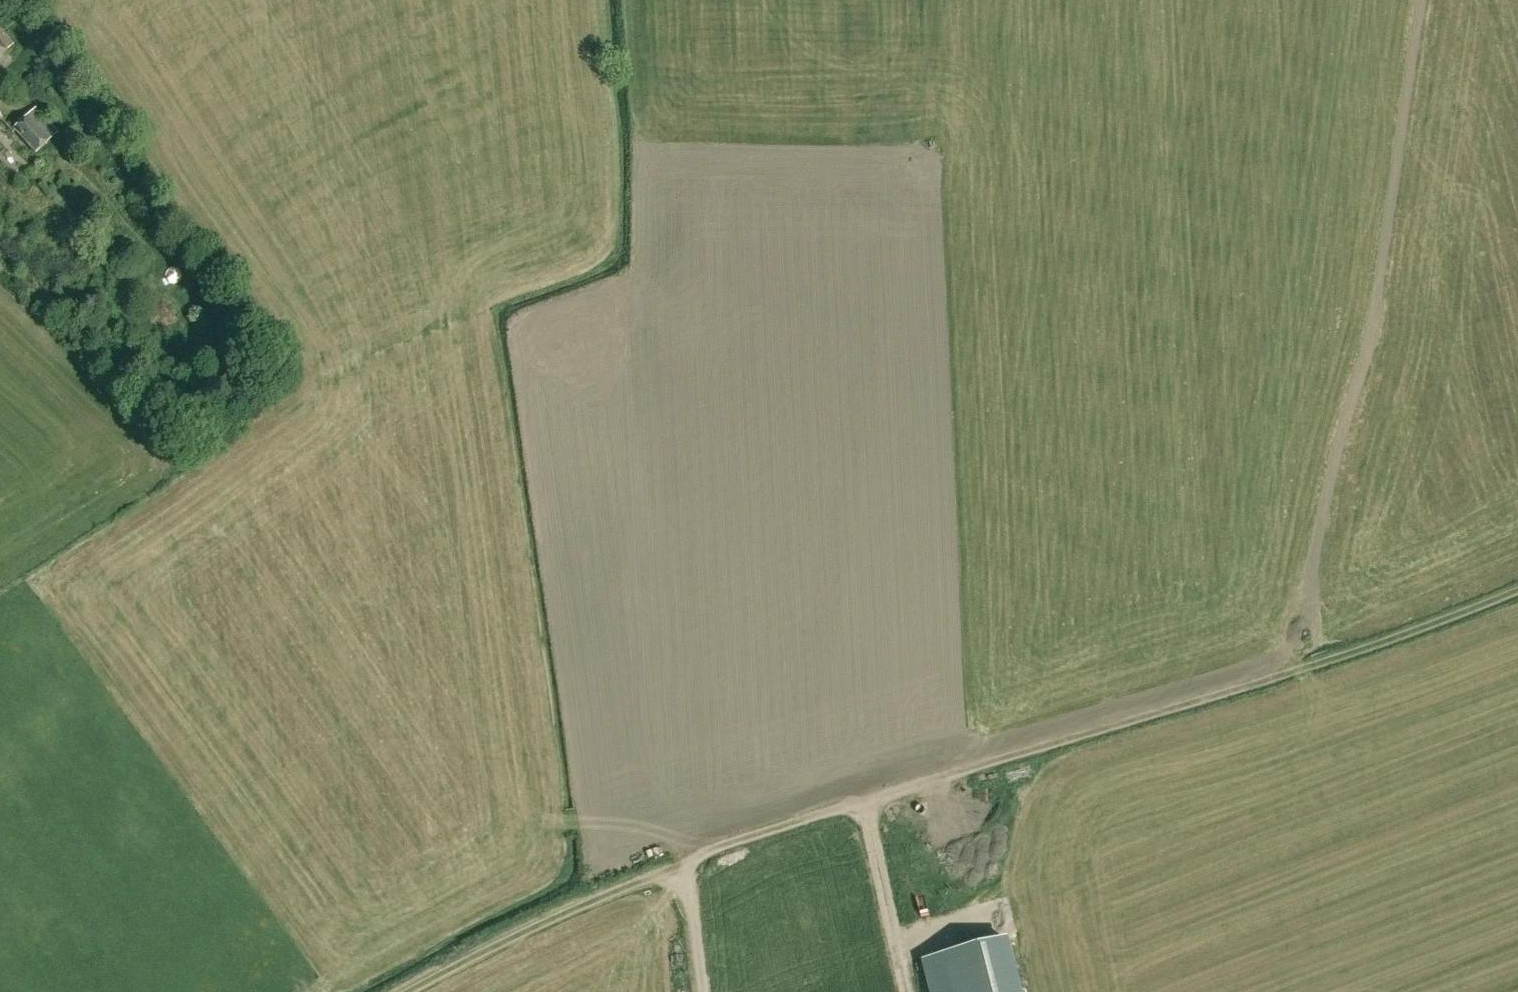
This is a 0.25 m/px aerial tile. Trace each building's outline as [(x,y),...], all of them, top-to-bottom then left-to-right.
[(15,44),(0,27),(0,58),(15,44)] [(60,131),(39,107),(14,128),(37,153),(60,131)] [(1007,941),(927,961),(935,991),(1020,991),(1007,941)]
